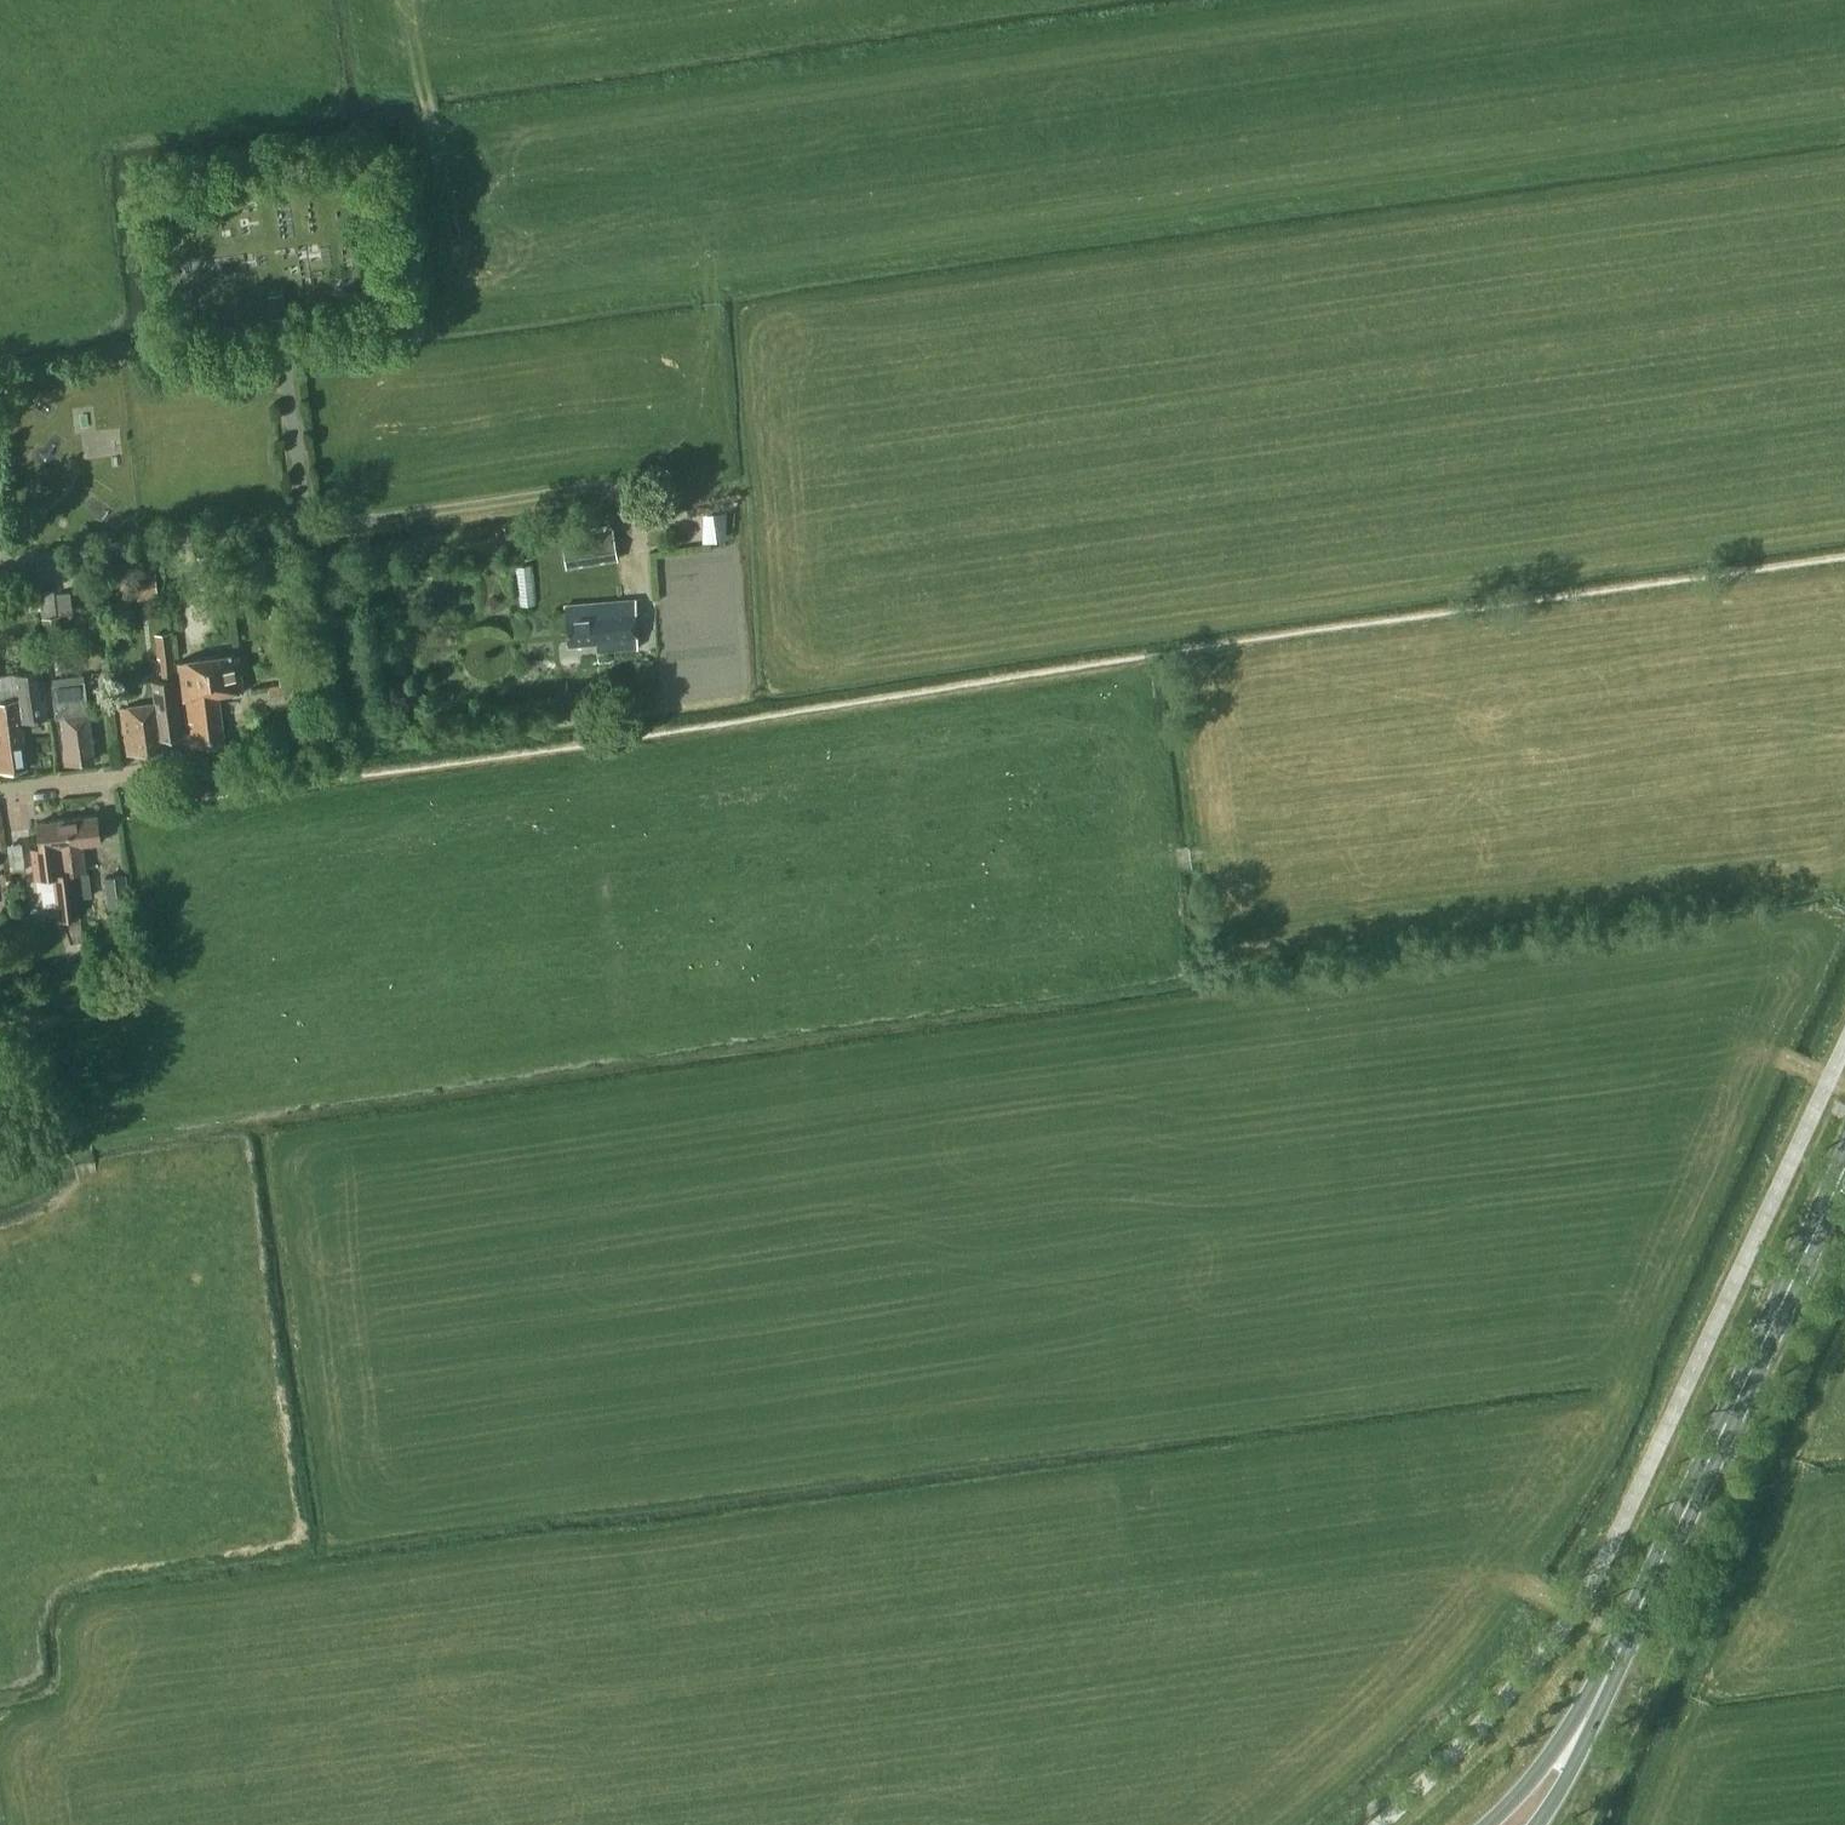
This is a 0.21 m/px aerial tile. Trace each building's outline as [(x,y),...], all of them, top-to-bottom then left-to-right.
[(285,315),(283,294),(269,296),(272,316),(285,315)] [(725,511),(700,514),(703,541),(727,539),(725,511)] [(617,559),(613,527),(564,535),(568,566),(617,559)] [(158,598),(155,569),(125,572),(128,601),(158,598)] [(637,610),(636,597),(565,603),(568,645),(597,644),(597,652),(638,648),(638,634),(639,634),(637,610)] [(64,648),(60,614),(43,617),(47,650),(64,648)] [(169,632),(156,633),(159,657),(161,657),(172,656),(169,632)] [(244,690),(238,654),(178,663),(190,746),(225,741),(218,694),(244,690)] [(41,670),(15,674),(18,698),(0,701),(0,771),(28,768),(21,721),(47,718),(41,670)] [(280,675),(281,684),(269,685),(271,696),(295,693),(292,673),(280,675)] [(175,676),(153,679),(156,703),(121,707),(127,755),(162,750),(161,739),(183,736),(175,676)] [(89,713),(85,680),(53,684),(63,762),(94,758),(89,713)] [(99,812),(67,816),(74,872),(75,872),(86,870),(83,846),(90,845),(103,844),(99,812)] [(40,844),(31,845),(36,877),(53,875),(74,872),(67,816),(37,819),(40,844)] [(74,872),(53,875),(59,918),(81,915),(75,872),(74,872)] [(89,872),(77,874),(79,897),(91,896),(89,872)] [(130,907),(125,874),(105,877),(109,910),(130,907)]
